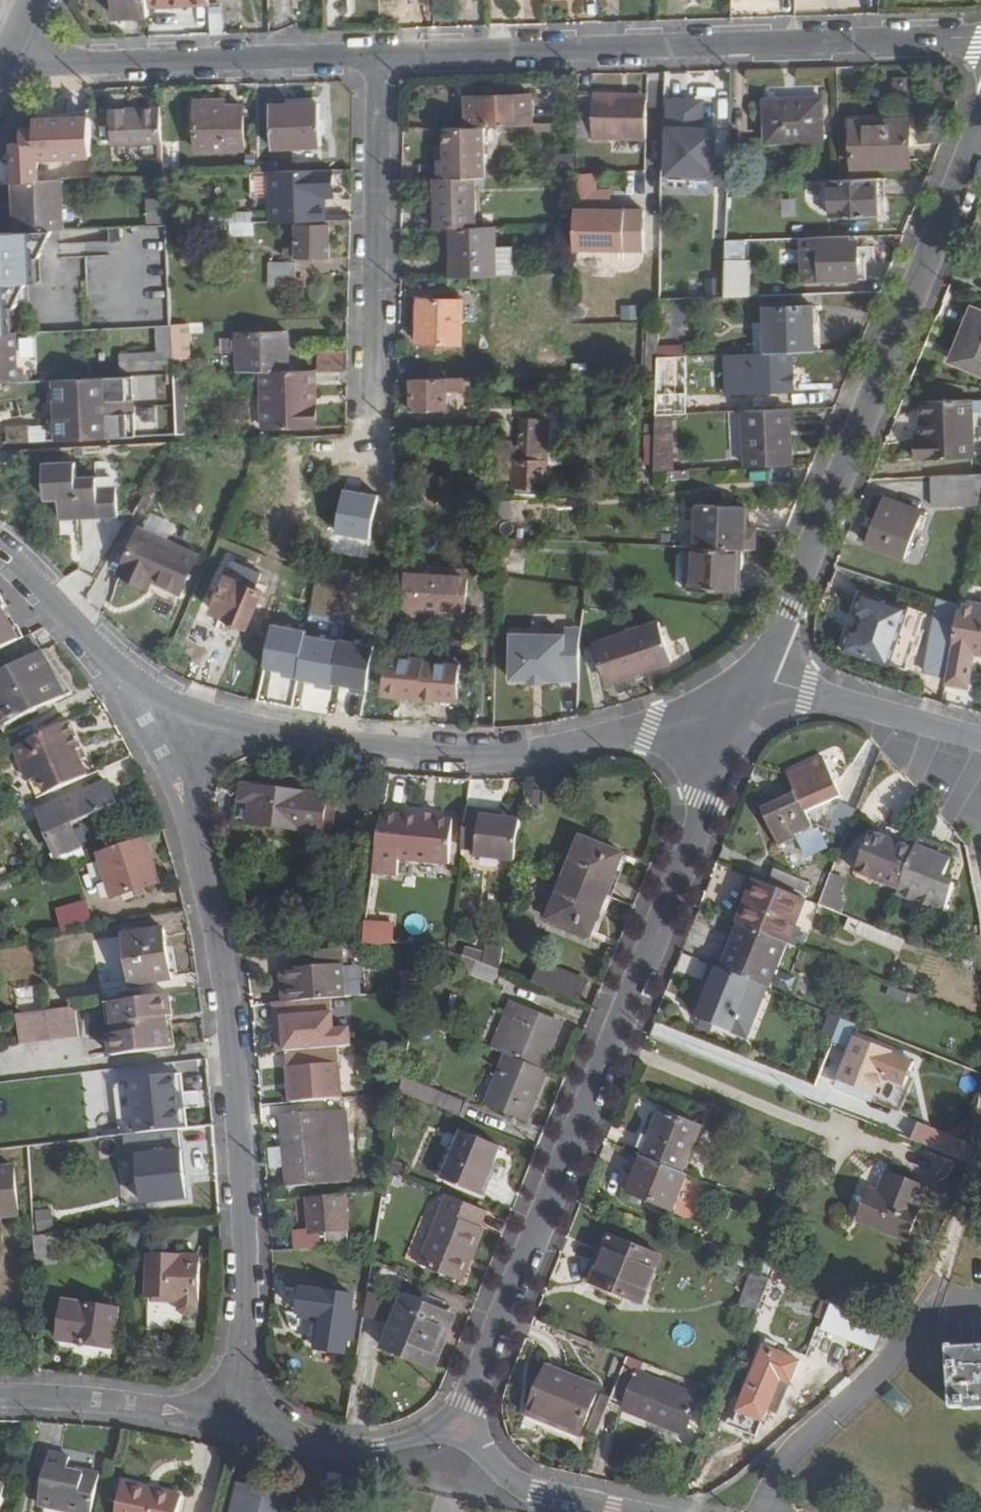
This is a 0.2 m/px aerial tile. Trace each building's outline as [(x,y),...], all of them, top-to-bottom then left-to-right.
[(116,17),(150,17),(149,6),(149,0),(116,0),(116,17)] [(222,7),(210,7),(212,35),(223,35),(222,7)] [(908,89),(908,77),(895,78),(895,89),(908,89)] [(685,90),(667,90),(665,175),(715,176),(717,128),(684,127),(685,90)] [(580,94),(578,138),(648,140),(649,101),(622,101),(622,95),(580,94)] [(517,96),(466,97),(467,127),(490,126),(518,125),(532,124),(531,95),(517,96)] [(226,98),(196,99),(196,107),(226,105),(226,98)] [(795,98),(795,105),(767,105),(767,142),(824,141),(823,98),(795,98)] [(321,146),(319,102),(271,104),(274,149),(321,146)] [(245,149),(244,105),(226,105),(196,107),(197,150),(245,149)] [(111,110),(113,146),(163,144),(160,108),(140,109),(140,115),(127,116),(127,109),(111,110)] [(23,140),(15,140),(15,163),(16,180),(16,181),(40,180),(40,179),(39,162),(39,157),(94,154),(92,114),(38,117),(37,125),(22,126),(23,140)] [(912,166),(911,119),(854,121),(855,167),(912,166)] [(449,127),(450,146),(450,161),(441,162),(442,177),(485,176),(491,176),(490,126),(467,127),(449,127)] [(450,146),(441,146),(441,162),(450,161),(450,146)] [(334,170),(271,172),(272,221),(298,220),(326,220),(326,194),(334,193),(334,170)] [(442,177),(435,178),(436,228),(451,227),(486,226),(485,176),(442,177)] [(254,195),(270,195),(271,178),(255,177),(254,195)] [(831,216),(878,215),(877,178),(844,179),(830,179),(831,216)] [(40,180),(16,181),(19,230),(55,229),(64,228),(62,180),(40,180)] [(665,190),(704,193),(705,182),(666,180),(665,190)] [(166,199),(147,200),(148,225),(167,224),(166,199)] [(645,209),(576,208),(575,248),(644,249),(645,209)] [(221,222),(232,222),(253,222),(253,213),(221,213),(221,222)] [(298,259),(330,258),(331,219),(326,220),(298,220),(298,247),(298,256),(298,259)] [(232,236),(255,236),(255,221),(253,222),(232,222),(232,236)] [(486,226),(451,227),(453,277),(497,276),(496,247),(495,226),(486,226)] [(30,281),(35,281),(34,255),(40,254),(43,255),(55,230),(55,229),(19,230),(0,231),(0,282),(30,281)] [(859,239),(853,239),(853,234),(812,236),(812,247),(822,247),(822,280),(857,279),(859,239)] [(801,281),(822,280),(822,247),(812,247),(812,236),(800,236),(801,281)] [(745,239),(726,239),(724,279),(723,296),(746,295),(745,239)] [(496,247),(497,276),(516,276),(515,246),(496,247)] [(298,256),(298,247),(287,247),(288,257),(298,256)] [(296,261),(269,261),(269,271),(296,270),(296,261)] [(269,285),(296,285),(296,270),(269,271),(269,285)] [(298,278),(298,295),(313,295),(313,278),(298,278)] [(724,279),(685,281),(685,297),(723,296),(724,279)] [(9,332),(9,306),(15,306),(18,306),(30,281),(0,282),(0,332),(9,332)] [(461,343),(462,301),(420,300),(418,343),(461,343)] [(640,304),(621,303),(621,319),(640,319),(640,304)] [(815,306),(766,306),(767,352),(795,351),(817,350),(815,306)] [(980,311),(974,309),(963,335),(969,337),(980,311)] [(980,311),(969,337),(963,335),(953,361),(980,374),(980,312),(980,311)] [(644,370),(658,370),(659,356),(659,346),(659,321),(645,320),(644,370)] [(190,324),(172,325),(174,357),(192,355),(190,324)] [(121,353),(121,370),(174,367),(174,357),(172,325),(156,325),(157,350),(121,353)] [(19,381),(17,331),(15,331),(9,332),(0,332),(0,382),(19,381)] [(288,332),(239,334),(240,372),(251,371),(261,371),(289,370),(288,332)] [(683,345),(659,346),(659,356),(684,356),(683,345)] [(347,351),(319,352),(319,369),(347,368),(347,351)] [(724,394),(796,391),(795,351),(767,352),(723,354),(724,394)] [(684,356),(659,356),(658,370),(657,393),(687,392),(685,356),(684,356)] [(262,406),(265,406),(266,430),(312,428),(312,416),(310,415),(310,388),(313,388),(313,369),(289,370),(261,371),(262,406)] [(186,374),(174,374),(176,406),(183,406),(186,406),(186,374)] [(57,387),(57,407),(57,412),(58,434),(58,439),(136,435),(133,375),(56,379),(57,387)] [(475,376),(415,378),(415,411),(448,409),(449,391),(468,391),(468,383),(475,383),(475,376)] [(50,392),(49,399),(49,407),(57,407),(57,387),(52,387),(50,392)] [(687,392),(657,393),(656,415),(673,414),(688,413),(687,392)] [(924,434),(918,435),(919,460),(975,459),(973,401),(923,402),(924,434)] [(183,406),(176,406),(177,434),(184,434),(183,406)] [(791,408),(744,410),(747,467),(794,464),(791,408)] [(655,463),(655,472),(676,471),(673,414),(656,415),(656,434),(655,463)] [(522,419),(521,460),(514,460),(512,491),(549,492),(552,420),(522,419)] [(32,422),(9,423),(10,441),(33,440),(32,422)] [(655,463),(656,434),(645,434),(644,463),(655,463)] [(21,461),(21,451),(0,452),(0,461),(21,461)] [(77,478),(76,463),(46,464),(47,497),(60,497),(61,517),(119,515),(118,487),(98,488),(97,477),(77,478)] [(933,506),(979,505),(980,494),(980,475),(932,476),(933,506)] [(904,558),(922,512),(885,498),(866,545),(904,558)] [(746,506),(698,505),(696,546),(742,549),(755,550),(756,528),(745,528),(746,506)] [(181,591),(198,554),(142,530),(123,572),(148,585),(151,578),(181,591)] [(529,541),(509,540),(508,551),(529,552),(529,541)] [(691,589),(740,590),(742,549),(696,546),(693,546),(691,589)] [(257,587),(263,573),(235,561),(214,610),(248,626),(264,591),(257,587)] [(470,570),(403,566),(400,614),(466,618),(470,570)] [(328,582),(329,580),(329,577),(329,574),(328,572),(326,570),(323,569),(321,568),(318,569),(316,571),(314,572),(313,575),(312,577),(313,580),(314,582),(316,584),(318,586),(321,586),(323,585),(326,584),(328,582)] [(601,577),(600,589),(615,592),(617,579),(601,577)] [(26,637),(19,624),(14,626),(4,608),(9,606),(2,592),(0,593),(0,651),(26,637)] [(864,593),(845,649),(906,670),(925,614),(864,593)] [(947,675),(960,605),(939,601),(926,671),(947,675)] [(960,605),(947,675),(946,682),(967,687),(973,653),(980,655),(980,604),(961,601),(960,605)] [(660,666),(647,626),(597,643),(610,683),(660,666)] [(513,633),(512,679),(580,681),(582,628),(567,627),(567,635),(513,633)] [(38,641),(33,634),(26,637),(0,651),(0,661),(38,641)] [(44,651),(38,641),(0,661),(0,721),(2,726),(74,692),(44,651)] [(327,690),(348,692),(353,649),(332,647),(327,690)] [(462,665),(408,661),(405,701),(459,704),(462,665)] [(30,764),(24,766),(40,798),(89,776),(77,752),(82,749),(71,723),(21,746),(30,764)] [(842,796),(824,758),(788,774),(797,792),(763,808),(780,846),(798,838),(809,862),(831,851),(820,828),(815,830),(807,812),(842,796)] [(117,805),(108,782),(39,812),(58,856),(81,846),(72,824),(117,805)] [(323,832),(328,796),(245,785),(243,801),(254,802),(251,824),(266,825),(323,832)] [(483,808),(467,806),(462,850),(478,852),(478,856),(517,861),(522,821),(499,818),(482,817),(483,808)] [(500,811),(483,808),(482,817),(499,818),(500,811)] [(843,808),(832,830),(847,836),(855,812),(843,808)] [(450,863),(454,820),(416,817),(413,861),(450,863)] [(894,852),(898,842),(874,833),(858,873),(875,880),(901,890),(913,859),(894,852)] [(115,897),(162,882),(147,837),(100,853),(115,897)] [(625,854),(583,838),(565,880),(609,895),(625,854)] [(920,838),(916,849),(913,859),(901,890),(899,894),(946,912),(956,884),(946,881),(953,861),(942,856),(945,848),(920,838)] [(913,859),(916,849),(898,842),(894,852),(913,859)] [(800,878),(776,869),(769,885),(789,892),(793,894),(800,878)] [(875,880),(858,873),(855,880),(872,887),(875,880)] [(846,883),(830,877),(822,899),(820,904),(842,913),(845,908),(841,906),(844,901),(842,895),(846,883)] [(769,885),(753,878),(748,889),(757,893),(750,911),(747,910),(741,925),(770,936),(794,945),(811,901),(789,892),(769,885)] [(549,920),(592,937),(609,895),(565,880),(549,920)] [(337,907),(337,890),(327,890),(327,907),(337,907)] [(907,939),(865,922),(861,932),(903,949),(907,939)] [(391,939),(400,938),(399,923),(366,925),(367,944),(392,943),(391,939)] [(770,936),(741,925),(723,968),(754,981),(769,987),(787,943),(770,936)] [(175,979),(166,929),(124,935),(132,986),(175,979)] [(283,1003),(333,1000),(347,999),(343,950),(290,954),(291,968),(280,968),(283,1003)] [(453,969),(502,988),(508,973),(503,971),(459,954),(453,969)] [(544,966),(537,984),(577,1000),(584,982),(544,966)] [(700,1017),(733,1031),(754,981),(723,968),(719,967),(700,1017)] [(416,975),(399,974),(399,982),(410,983),(416,983),(416,975)] [(167,1014),(173,1013),(170,992),(117,999),(121,1030),(115,1031),(119,1053),(172,1044),(167,1014)] [(283,1003),(281,1004),(285,1052),(339,1048),(353,1047),(351,1025),(336,1027),(333,1000),(283,1003)] [(32,1039),(90,1032),(87,1002),(28,1010),(32,1039)] [(563,1023),(513,1003),(494,1048),(509,1055),(545,1069),(563,1023)] [(285,1052),(281,1004),(273,1004),(276,1053),(285,1052)] [(833,1015),(825,1036),(835,1040),(843,1020),(833,1015)] [(839,1081),(878,1096),(895,1052),(857,1037),(839,1081)] [(339,1048),(285,1052),(290,1103),(343,1099),(339,1048)] [(487,1105),(529,1123),(551,1071),(545,1069),(509,1055),(487,1105)] [(178,1074),(132,1079),(134,1100),(135,1105),(138,1135),(183,1129),(178,1074)] [(134,1100),(132,1079),(113,1081),(116,1102),(134,1100)] [(138,1135),(135,1105),(118,1107),(121,1136),(138,1135)] [(350,1182),(346,1111),(283,1115),(285,1146),(287,1166),(288,1186),(350,1182)] [(703,1129),(662,1112),(644,1157),(685,1174),(703,1129)] [(482,1195),(501,1147),(462,1132),(444,1180),(482,1195)] [(945,1134),(938,1150),(972,1163),(974,1145),(945,1134)] [(287,1166),(285,1146),(271,1148),(272,1168),(287,1166)] [(186,1199),(182,1151),(138,1155),(143,1202),(186,1199)] [(630,1193),(674,1210),(689,1175),(685,1174),(644,1157),(630,1193)] [(408,1167),(391,1160),(389,1170),(405,1176),(408,1167)] [(16,1166),(0,1168),(0,1218),(21,1216),(16,1166)] [(908,1241),(929,1191),(889,1174),(880,1193),(874,1191),(861,1221),(908,1241)] [(297,1248),(350,1244),(346,1196),(308,1199),(311,1228),(295,1230),(297,1248)] [(470,1258),(473,1260),(491,1212),(450,1196),(423,1263),(462,1280),(470,1258)] [(53,1207),(36,1209),(38,1229),(55,1228),(53,1207)] [(58,1234),(39,1237),(39,1240),(40,1262),(59,1261),(58,1234)] [(643,1303),(662,1257),(612,1237),(593,1284),(643,1303)] [(199,1303),(200,1258),(151,1256),(149,1296),(180,1298),(180,1302),(180,1315),(185,1319),(193,1319),(198,1316),(199,1303)] [(755,1317),(764,1276),(744,1271),(735,1312),(755,1317)] [(355,1300),(301,1290),(297,1316),(322,1320),(316,1354),(345,1359),(355,1300)] [(362,1317),(380,1318),(382,1292),(363,1292),(362,1317)] [(431,1366),(451,1316),(406,1298),(386,1348),(431,1366)] [(61,1340),(113,1348),(119,1311),(67,1302),(61,1340)] [(822,1329),(876,1352),(888,1326),(832,1304),(822,1329)] [(950,1349),(953,1408),(966,1408),(966,1410),(980,1410),(980,1347),(950,1349)] [(766,1348),(741,1411),(765,1421),(771,1407),(780,1411),(801,1362),(766,1348)] [(580,1435),(600,1388),(548,1367),(530,1414),(580,1435)] [(685,1435),(700,1397),(625,1367),(610,1404),(685,1435)] [(891,1386),(880,1396),(897,1413),(907,1403),(891,1386)] [(72,1458),(52,1454),(40,1505),(72,1511),(93,1511),(103,1475),(70,1468),(72,1458)] [(233,1511),(285,1511),(289,1494),(243,1483),(240,1482),(233,1511)] [(183,1497),(127,1485),(120,1511),(179,1511),(183,1497)]
